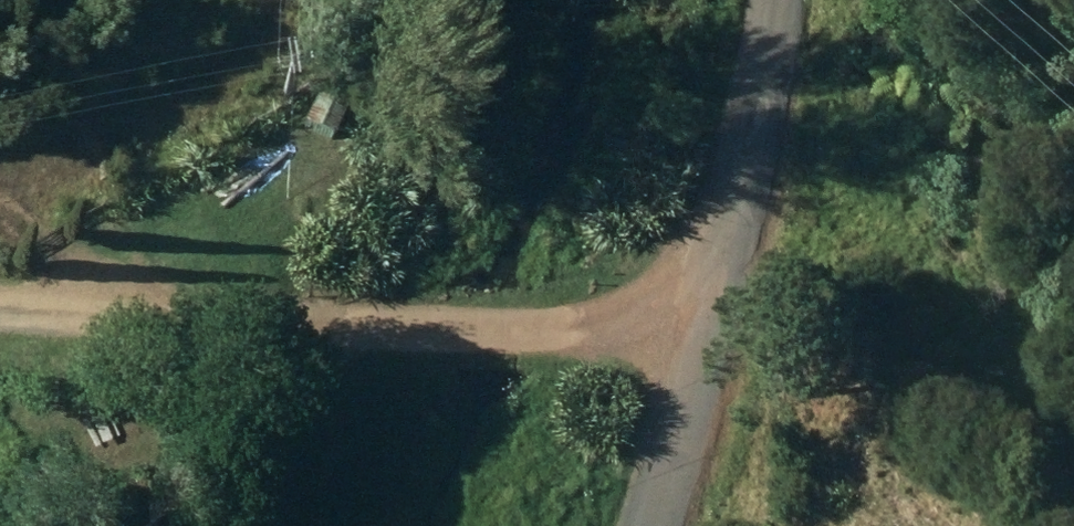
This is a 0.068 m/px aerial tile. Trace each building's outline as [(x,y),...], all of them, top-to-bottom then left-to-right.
[(333,137),(345,111),(318,98),(305,125),(333,137)]
